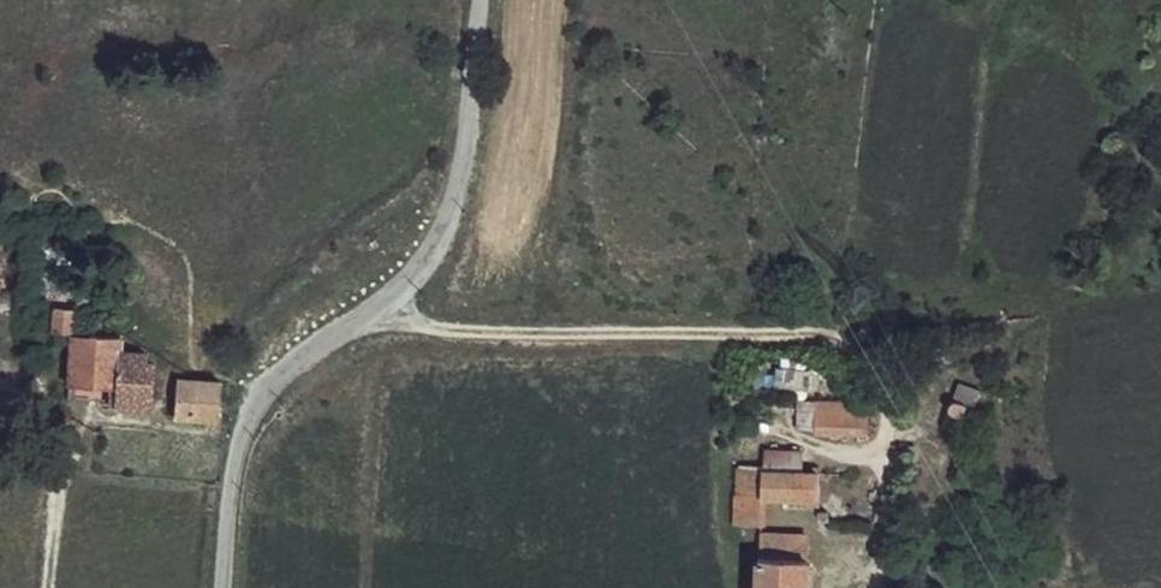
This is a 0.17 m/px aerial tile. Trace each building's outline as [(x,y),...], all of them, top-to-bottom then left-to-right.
[(36,248),(32,306),(57,307),(55,329),(75,333),(81,250),(36,248)] [(75,333),(71,384),(118,386),(116,400),(117,405),(152,405),(155,364),(148,363),(149,353),(139,353),(132,342),(123,337),(75,333)] [(178,381),(175,419),(218,422),(223,385),(213,384),(178,381)] [(819,401),(799,399),(800,427),(818,427),(819,401)] [(974,406),(953,399),(946,413),(969,422),(974,406)] [(872,400),(819,401),(818,427),(871,426),(872,400)] [(871,426),(818,427),(818,435),(870,436),(871,426)] [(764,471),(763,496),(740,495),(738,522),(771,523),(772,511),(772,498),(822,500),(823,466),(809,467),(811,473),(764,471)] [(764,471),(740,468),(740,495),(763,496),(764,471)] [(763,536),(761,587),(808,587),(808,538),(763,536)]
